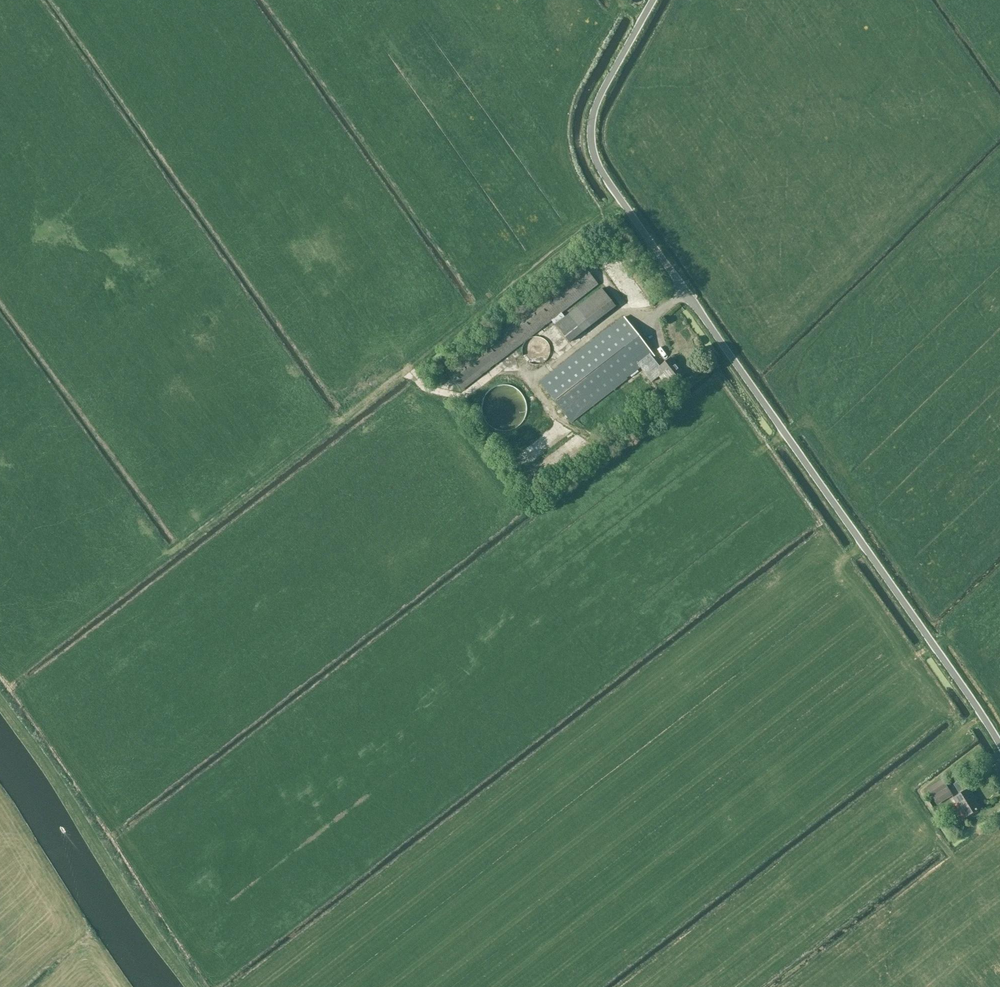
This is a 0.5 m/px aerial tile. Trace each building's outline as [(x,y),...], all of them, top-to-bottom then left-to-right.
[(601,290),(565,318),(561,312),(598,284),(583,265),(445,372),(459,391),(551,320),(556,325),(569,343),(615,307),(601,290)] [(660,367),(652,358),(654,357),(623,317),(540,383),(570,422),(640,368),(651,382),(663,373),(672,385),(684,376),(670,359),(660,367)] [(549,354),(550,352),(550,351),(550,350),(550,349),(550,348),(549,346),(549,345),(548,344),(548,343),(547,342),(546,341),(546,340),(545,339),(544,339),(543,338),(541,337),(540,337),(539,337),(538,336),(537,336),(535,336),(533,336),(532,337),(531,337),(529,338),(528,338),(527,339),(526,340),(525,341),(525,342),(523,345),(522,348),(522,349),(522,350),(522,352),(522,353),(522,354),(523,355),(523,356),(524,357),(525,358),(525,359),(526,360),(527,361),(528,362),(529,362),(530,363),(531,363),(532,364),(534,364),(535,364),(536,364),(537,364),(538,364),(540,364),(541,363),(542,363),(543,362),(544,362),(545,361),(546,360),(547,359),(547,358),(548,357),(549,356),(549,355),(549,354)] [(497,430),(499,431),(501,431),(503,431),(505,431),(507,431),(509,431),(511,430),(513,429),(515,429),(517,428),(519,426),(520,425),(522,424),(523,422),(524,420),(525,418),(526,417),(527,415),(527,413),(527,410),(528,408),(528,406),(527,404),(527,402),(526,400),(526,398),(525,397),(523,395),(522,393),(521,392),(519,390),(518,389),(516,388),(514,387),(512,386),(510,386),(508,385),(506,385),(504,385),(502,385),(500,385),(498,386),(496,386),(494,387),(493,388),(491,389),(489,390),(488,392),(486,393),(485,395),(484,397),(483,399),(482,401),(482,403),(481,405),(481,407),(481,409),(481,411),(482,413),(482,415),(483,417),(484,418),(485,420),(486,422),(487,424),(488,425),(490,426),(492,428),(493,429),(495,429),(497,430)] [(531,421),(538,431),(543,427),(536,417),(531,421)] [(943,781),(928,790),(938,805),(953,796),(943,781)] [(968,790),(960,795),(953,799),(965,819),(979,810),(973,798),(974,798),(969,790),(968,790)]
